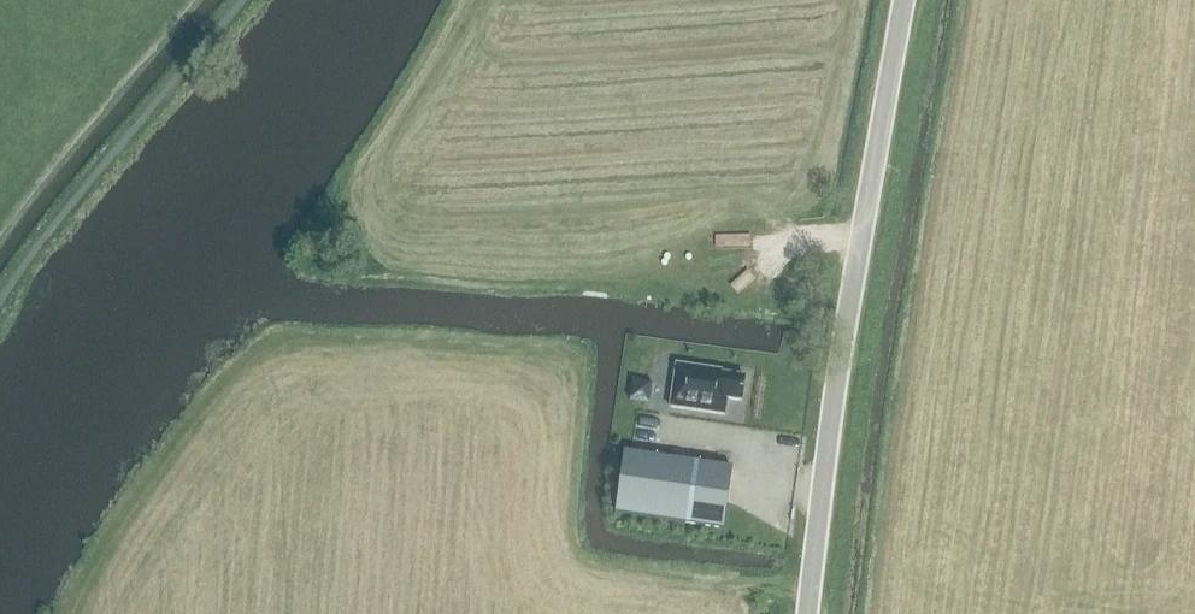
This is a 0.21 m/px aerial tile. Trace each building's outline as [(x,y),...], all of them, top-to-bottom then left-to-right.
[(737,242),(702,252),(705,264),(740,254),(737,242)] [(636,372),(636,350),(623,349),(623,371),(636,372)] [(675,363),(669,406),(724,414),(726,398),(740,400),(744,376),(720,373),(720,370),(675,363)] [(726,468),(619,453),(611,513),(719,527),(726,468)]
